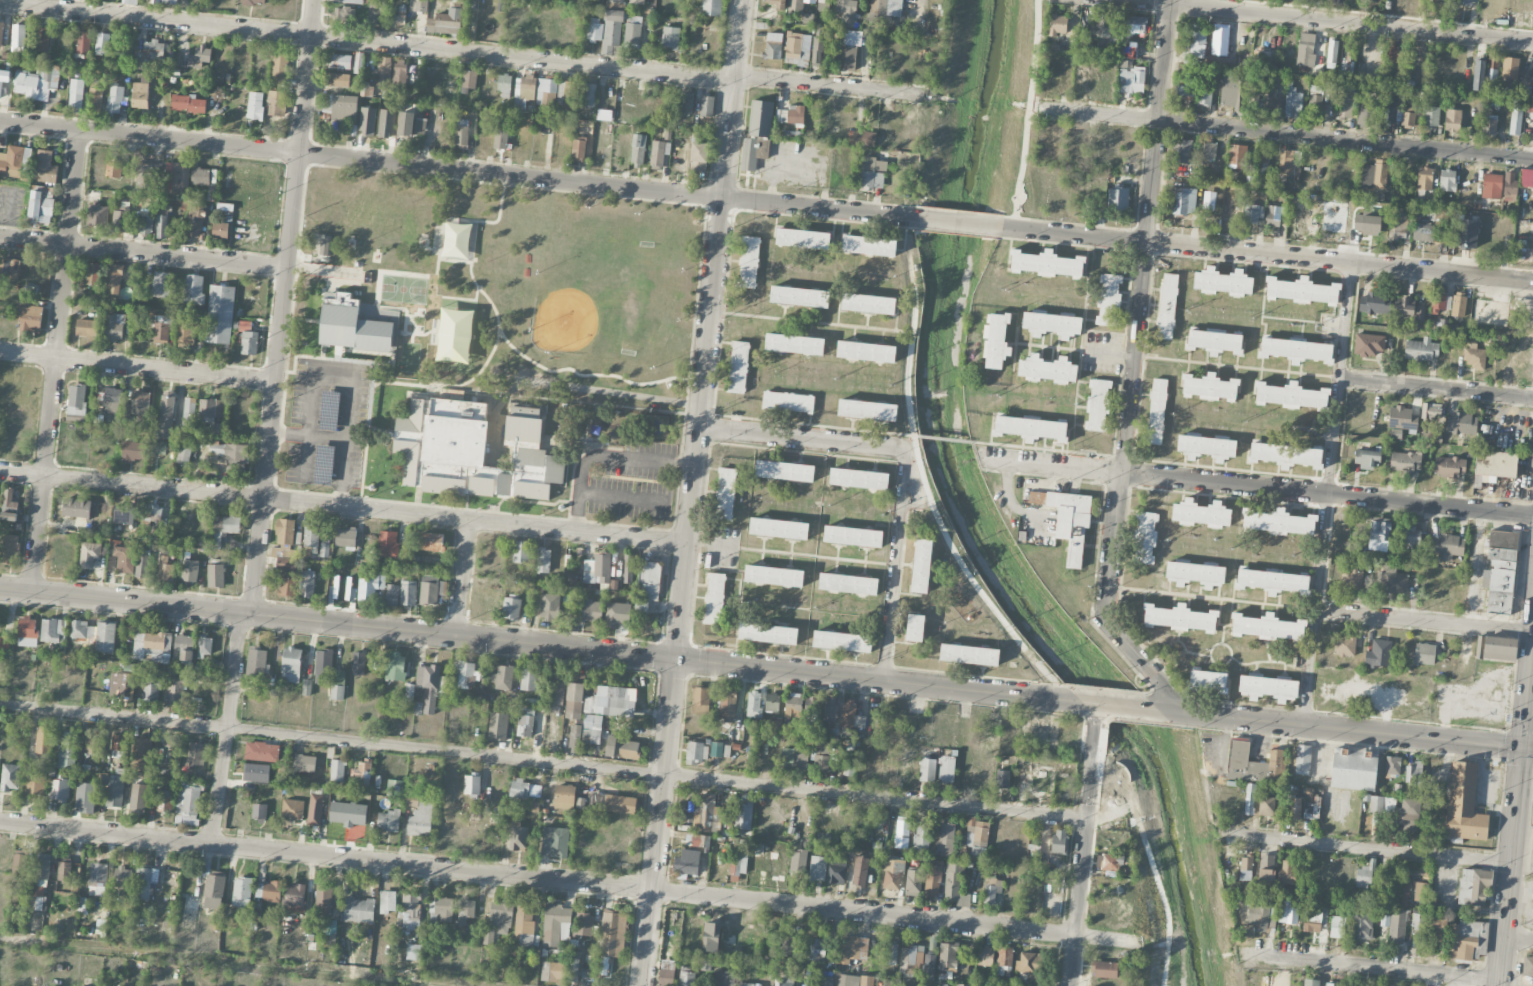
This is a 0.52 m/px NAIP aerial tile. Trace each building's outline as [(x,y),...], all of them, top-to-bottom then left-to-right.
[(368,22),(384,22),(385,0),(369,0),(368,22)] [(409,12),(427,13),(428,0),(409,0),(409,12)] [(723,0),(703,0),(703,15),(722,16),(723,0)] [(786,0),(763,0),(763,3),(775,4),(775,10),(785,10),(786,0)] [(787,11),(802,13),(804,0),(789,0),(787,11)] [(831,9),(832,0),(819,0),(818,9),(831,9)] [(842,27),(856,28),(857,1),(851,0),(837,0),(836,13),(842,13),(842,27)] [(871,15),(902,16),(902,0),(872,0),(871,15)] [(406,7),(399,7),(398,17),(396,17),(395,25),(405,25),(406,7)] [(448,15),(436,14),(435,19),(427,19),(427,33),(460,34),(461,9),(449,8),(448,15)] [(355,19),(354,9),(334,9),(334,20),(355,19)] [(601,55),(619,56),(623,11),(604,9),(603,19),(589,18),(588,40),(602,41),(601,55)] [(1089,39),(1111,40),(1112,13),(1096,13),(1096,26),(1089,25),(1089,39)] [(1067,33),(1067,16),(1050,15),(1049,36),(1057,37),(1058,33),(1067,33)] [(1124,35),(1146,36),(1146,17),(1125,16),(1124,35)] [(640,48),(641,24),(625,23),(624,47),(640,48)] [(1193,23),(1190,53),(1204,55),(1207,24),(1193,23)] [(25,25),(12,25),(12,52),(25,52),(25,25)] [(679,49),(681,28),(662,26),(661,47),(679,49)] [(1233,55),(1234,45),(1228,45),(1230,28),(1213,26),(1211,53),(1233,55)] [(49,28),(35,27),(34,52),(48,52),(49,28)] [(812,65),(822,66),(824,31),(814,30),(812,65)] [(856,71),(860,32),(845,30),(843,44),(836,43),(834,62),(843,63),(842,69),(856,71)] [(76,56),(90,56),(91,32),(77,31),(76,56)] [(812,35),(787,32),(784,63),(808,66),(812,35)] [(95,54),(108,56),(111,35),(97,33),(95,54)] [(782,34),(765,33),(764,59),(781,59),(782,34)] [(1314,68),(1316,54),(1313,54),(1315,34),(1300,33),(1296,66),(1314,68)] [(1339,40),(1329,39),(1327,55),(1337,56),(1339,40)] [(165,43),(144,41),(143,54),(137,54),(136,69),(146,69),(146,62),(163,64),(165,43)] [(1355,43),(1347,43),(1346,61),(1354,62),(1355,43)] [(210,63),(212,48),(196,47),(195,56),(184,55),(182,67),(201,69),(202,62),(210,63)] [(1386,63),(1399,63),(1399,47),(1386,47),(1386,63)] [(1269,63),(1270,50),(1254,49),(1253,62),(1269,63)] [(285,86),(289,55),(274,53),(271,84),(285,86)] [(1496,81),(1499,56),(1489,54),(1486,80),(1496,81)] [(326,69),(351,70),(351,56),(326,55),(326,69)] [(1423,57),(1408,56),(1408,73),(1422,74),(1423,57)] [(1518,79),(1519,58),(1503,57),(1502,78),(1518,79)] [(378,92),(390,93),(392,58),(379,58),(378,92)] [(1209,66),(1234,67),(1234,58),(1209,58),(1209,66)] [(405,94),(407,61),(394,61),(392,93),(405,94)] [(1473,91),(1483,91),(1484,61),(1474,61),(1473,91)] [(48,102),(49,88),(57,89),(59,73),(52,72),(53,66),(38,65),(37,74),(16,72),(14,94),(25,94),(25,100),(48,102)] [(1120,70),(1120,93),(1144,94),(1145,67),(1133,67),(1132,70),(1120,70)] [(478,71),(464,70),(462,88),(476,89),(478,71)] [(11,72),(0,71),(0,100),(2,82),(10,83),(11,72)] [(1240,107),(1241,73),(1222,72),(1222,106),(1240,107)] [(350,76),(326,73),(324,86),(348,90),(350,76)] [(502,98),(511,98),(511,76),(497,75),(496,90),(502,90),(502,98)] [(524,110),(525,100),(535,100),(536,77),(520,76),(520,85),(515,85),(514,109),(524,110)] [(557,80),(538,79),(537,107),(556,107),(557,80)] [(1196,79),(1184,79),(1184,86),(1177,86),(1176,99),(1195,100),(1196,79)] [(69,108),(83,109),(84,80),(70,80),(69,108)] [(1197,104),(1211,105),(1212,81),(1198,80),(1197,104)] [(558,82),(557,104),(574,105),(575,82),(558,82)] [(1276,83),(1265,82),(1263,111),(1280,112),(1281,98),(1275,97),(1276,83)] [(132,109),(148,110),(149,84),(133,83),(132,109)] [(581,104),(594,106),(597,85),(584,83),(581,104)] [(361,84),(360,97),(373,98),(373,85),(361,84)] [(1260,113),(1260,84),(1249,84),(1249,113),(1260,113)] [(1337,117),(1353,118),(1353,85),(1337,85),(1337,117)] [(108,116),(122,116),(123,87),(109,86),(108,116)] [(1302,94),(1295,93),(1296,87),(1286,86),(1285,118),(1301,118),(1302,94)] [(1308,115),(1321,116),(1323,87),(1311,86),(1308,115)] [(88,112),(101,113),(102,89),(88,89),(88,112)] [(267,116),(284,117),(285,92),(268,91),(267,116)] [(262,121),(264,94),(249,92),(246,120),(262,121)] [(692,114),(693,94),(681,94),(681,114),(692,114)] [(206,113),(206,101),(196,100),(196,96),(172,95),(172,111),(206,113)] [(357,97),(329,96),(329,107),(323,107),(323,112),(331,112),(331,121),(356,122),(357,97)] [(714,97),(701,96),(699,115),(712,116),(714,97)] [(1396,97),(1382,97),(1381,123),(1395,124),(1396,97)] [(772,137),(772,101),(750,101),(750,136),(772,137)] [(1524,102),(1513,101),(1508,134),(1519,136),(1524,102)] [(1403,104),(1400,125),(1414,126),(1417,106),(1403,104)] [(787,123),(804,123),(804,105),(788,105),(787,123)] [(1374,125),(1374,105),(1358,105),(1357,124),(1374,125)] [(1423,126),(1439,126),(1440,107),(1424,106),(1423,126)] [(612,111),(597,110),(596,119),(611,121),(612,111)] [(1445,131),(1463,131),(1463,110),(1445,110),(1445,131)] [(413,137),(414,113),(399,113),(398,136),(413,137)] [(394,115),(380,114),(379,136),(393,137),(394,115)] [(1480,134),(1496,135),(1497,117),(1482,116),(1480,134)] [(425,135),(426,119),(417,119),(415,134),(425,135)] [(468,146),(469,126),(456,126),(455,145),(468,146)] [(508,131),(494,129),(492,148),(506,150),(508,131)] [(629,164),(644,165),(647,135),(632,134),(629,164)] [(700,143),(700,137),(690,136),(689,171),(706,172),(707,143),(700,143)] [(767,159),(769,148),(757,146),(758,140),(744,138),(739,170),(756,172),(758,158),(767,159)] [(1191,140),(1173,139),(1172,163),(1190,163),(1191,140)] [(571,159),(584,160),(586,141),(574,140),(571,159)] [(663,168),(665,149),(670,150),(671,143),(652,141),(649,166),(663,168)] [(1217,144),(1200,142),(1198,163),(1214,165),(1217,144)] [(1229,167),(1245,167),(1244,144),(1228,145),(1229,167)] [(0,153),(0,176),(21,178),(24,148),(8,146),(8,154),(0,153)] [(1268,149),(1257,149),(1257,165),(1268,165),(1268,149)] [(56,184),(58,166),(51,166),(53,152),(38,150),(34,182),(56,184)] [(1279,174),(1293,175),(1294,150),(1280,150),(1279,174)] [(862,189),(883,190),(884,172),(887,172),(888,159),(863,159),(862,189)] [(1362,164),(1361,188),(1386,189),(1388,160),(1375,159),(1375,165),(1362,164)] [(120,178),(121,161),(107,160),(106,178),(120,178)] [(154,188),(154,164),(136,164),(136,188),(154,188)] [(190,165),(164,164),(163,196),(189,197),(190,165)] [(1433,190),(1434,168),(1418,167),(1417,190),(1433,190)] [(210,169),(192,168),(192,186),(210,186),(210,169)] [(1456,170),(1440,169),(1439,191),(1455,192),(1456,170)] [(1519,170),(1519,188),(1532,188),(1532,170),(1519,170)] [(1503,201),(1516,201),(1517,172),(1504,171),(1503,201)] [(1481,197),(1500,199),(1503,175),(1484,173),(1481,197)] [(1196,189),(1168,187),(1167,202),(1174,202),(1174,214),(1195,215),(1196,189)] [(1128,210),(1129,189),(1108,188),(1107,209),(1128,210)] [(42,192),(31,191),(29,218),(37,219),(37,223),(52,225),(54,200),(42,199),(42,192)] [(1203,209),(1215,210),(1216,192),(1204,191),(1203,209)] [(108,207),(98,207),(98,203),(88,202),(87,226),(108,227),(108,207)] [(1263,206),(1245,204),(1243,221),(1260,223),(1263,206)] [(1287,207),(1266,205),(1265,226),(1279,227),(1281,215),(1286,215),(1287,207)] [(203,240),(209,209),(192,206),(185,237),(203,240)] [(153,235),(154,210),(141,209),(139,235),(153,235)] [(130,211),(113,210),(113,232),(129,232),(130,211)] [(1408,210),(1390,210),(1389,240),(1407,241),(1408,210)] [(167,216),(158,216),(157,239),(167,240),(167,216)] [(1455,247),(1478,248),(1478,220),(1456,219),(1455,247)] [(212,239),(228,240),(229,224),(213,223),(212,239)] [(444,258),(469,259),(470,224),(445,223),(444,258)] [(1434,241),(1434,224),(1414,224),(1413,241),(1434,241)] [(829,250),(831,233),(777,228),(775,245),(829,250)] [(738,288),(755,289),(759,237),(741,236),(738,288)] [(843,254),(896,256),(897,238),(843,236),(843,254)] [(328,257),(330,238),(322,237),(319,256),(328,257)] [(1083,275),(1083,257),(1052,257),(1052,249),(1042,249),(1042,255),(1021,254),(1021,250),(1011,250),(1011,275),(1083,275)] [(20,260),(0,259),(0,267),(0,282),(19,283),(20,260)] [(100,286),(101,264),(85,263),(84,286),(100,286)] [(119,296),(123,267),(112,265),(107,294),(119,296)] [(1194,272),(1193,291),(1230,293),(1230,296),(1252,297),(1253,277),(1243,276),(1243,269),(1232,268),(1232,275),(1216,274),(1217,266),(1204,265),(1204,272),(1194,272)] [(171,297),(172,274),(153,273),(152,296),(171,297)] [(1178,274),(1163,273),(1158,339),(1173,340),(1178,274)] [(1097,325),(1117,327),(1121,275),(1101,274),(1097,325)] [(1339,285),(1307,283),(1308,276),(1298,275),(1297,281),(1267,278),(1265,298),(1328,304),(1328,306),(1337,307),(1339,285)] [(181,305),(203,305),(204,276),(186,276),(186,293),(181,293),(181,305)] [(769,302),(829,309),(831,292),(771,285),(769,302)] [(206,344),(231,345),(235,287),(209,286),(206,344)] [(394,323),(358,321),(360,300),(351,300),(351,294),(323,292),(320,347),(392,352),(394,323)] [(1390,314),(1391,293),(1360,292),(1360,313),(1390,314)] [(1465,317),(1466,293),(1453,292),(1452,316),(1465,317)] [(1431,312),(1444,312),(1445,294),(1432,293),(1431,312)] [(895,314),(897,297),(843,294),(842,311),(895,314)] [(1394,316),(1413,317),(1414,296),(1402,295),(1401,304),(1394,303),(1394,316)] [(31,299),(17,299),(15,321),(20,321),(20,332),(41,334),(43,308),(31,307),(31,299)] [(1424,321),(1425,306),(1415,306),(1414,320),(1424,321)] [(472,311),(440,309),(438,362),(470,363),(472,311)] [(990,312),(983,368),(1001,370),(1003,357),(1011,359),(1012,346),(1005,345),(1009,315),(990,312)] [(1082,317),(1024,312),(1022,330),(1033,331),(1032,338),(1041,338),(1042,332),(1061,334),(1060,340),(1069,341),(1070,335),(1081,335),(1082,317)] [(125,315),(107,314),(106,341),(124,341),(125,315)] [(169,330),(174,330),(174,317),(154,316),(153,342),(168,343),(169,330)] [(76,336),(98,337),(99,321),(77,320),(76,336)] [(251,332),(251,322),(239,322),(239,331),(251,332)] [(177,347),(195,348),(196,324),(179,324),(177,347)] [(1243,335),(1188,330),(1186,349),(1210,351),(1209,357),(1219,357),(1220,350),(1233,351),(1233,355),(1241,356),(1243,335)] [(241,355),(258,356),(258,333),(242,332),(241,355)] [(1354,355),(1384,356),(1384,335),(1355,334),(1354,355)] [(1333,344),(1261,338),(1260,356),(1290,359),(1289,365),(1300,366),(1301,359),(1324,361),(1323,365),(1331,365),(1333,344)] [(1439,343),(1430,343),(1430,340),(1405,339),(1405,359),(1438,360),(1439,343)] [(836,357),(895,364),(897,347),(838,340),(836,357)] [(749,342),(731,341),(726,392),(744,394),(749,342)] [(1477,344),(1466,343),(1464,368),(1485,369),(1486,350),(1477,349),(1477,344)] [(1077,364),(1067,363),(1068,356),(1057,356),(1057,363),(1040,362),(1041,354),(1030,353),(1030,359),(1018,358),(1017,376),(1025,376),(1025,381),(1039,382),(1040,378),(1054,380),(1054,382),(1076,384),(1077,364)] [(1238,380),(1215,379),(1215,372),(1205,372),(1205,379),(1192,378),(1193,374),(1183,373),(1182,396),(1199,397),(1199,399),(1227,401),(1227,402),(1236,403),(1238,380)] [(1086,430),(1106,432),(1110,381),(1089,379),(1086,430)] [(1166,379),(1150,379),(1148,445),(1164,445),(1166,379)] [(1256,381),(1255,403),(1283,405),(1283,407),(1328,409),(1329,390),(1297,389),(1298,381),(1287,380),(1286,387),(1265,386),(1265,382),(1256,381)] [(69,385),(67,422),(85,423),(86,385),(69,385)] [(102,411),(119,413),(122,390),(106,388),(102,411)] [(761,408),(813,414),(815,397),(763,390),(761,408)] [(150,393),(132,392),(131,415),(149,415),(150,393)] [(159,439),(172,440),(174,392),(161,392),(159,439)] [(183,426),(194,426),(195,398),(184,398),(183,426)] [(488,404),(411,398),(410,420),(396,418),(393,454),(406,455),(403,487),(422,488),(423,476),(467,479),(468,468),(485,469),(489,421),(486,421),(488,404)] [(898,405),(838,399),(837,416),(896,422),(898,405)] [(225,401),(200,400),(199,424),(207,425),(207,436),(217,436),(218,418),(224,419),(225,401)] [(1440,403),(1421,404),(1422,421),(1441,420),(1440,403)] [(550,500),(551,483),(564,484),(566,455),(540,453),(543,409),(510,406),(509,419),(503,418),(502,445),(516,446),(514,479),(513,497),(550,500)] [(1390,407),(1388,428),(1417,431),(1419,410),(1390,407)] [(1446,414),(1445,433),(1477,435),(1477,415),(1446,414)] [(1068,422),(995,417),(994,434),(1025,436),(1025,443),(1033,444),(1034,437),(1058,439),(1058,443),(1066,443),(1068,422)] [(1390,438),(1402,439),(1402,429),(1391,429),(1390,438)] [(1236,440),(1178,436),(1177,452),(1187,453),(1186,460),(1197,461),(1198,454),(1214,455),(1214,463),(1225,464),(1226,457),(1235,458),(1236,440)] [(120,463),(133,464),(134,460),(145,461),(146,444),(122,442),(120,463)] [(151,456),(166,456),(166,443),(152,442),(151,456)] [(1323,450),(1250,443),(1249,461),(1279,464),(1278,470),(1290,471),(1291,464),(1313,466),(1313,469),(1321,470),(1323,450)] [(246,474),(247,445),(210,444),(210,454),(227,455),(226,473),(246,474)] [(332,486),(333,447),(316,446),(315,485),(332,486)] [(188,467),(192,450),(181,447),(176,464),(188,467)] [(1355,450),(1354,467),(1378,468),(1379,451),(1355,450)] [(1475,475),(1515,477),(1516,453),(1476,451),(1475,475)] [(1422,453),(1391,452),(1390,471),(1421,472),(1422,453)] [(1465,478),(1466,458),(1436,457),(1435,476),(1465,478)] [(815,466),(757,460),(755,477),(813,483),(815,466)] [(735,469),(717,468),(714,519),(733,520),(735,469)] [(888,489),(889,472),(830,469),(829,486),(888,489)] [(512,496),(513,474),(497,473),(496,495),(512,496)] [(493,497),(495,479),(470,476),(467,493),(493,497)] [(466,495),(466,480),(423,478),(423,494),(466,495)] [(2,521),(18,522),(18,502),(13,502),(14,489),(4,489),(2,521)] [(1092,496),(1029,491),(1028,504),(1057,506),(1055,539),(1068,539),(1066,568),(1082,569),(1085,528),(1089,528),(1092,496)] [(1173,503),(1172,522),(1208,525),(1208,527),(1230,528),(1231,509),(1221,508),(1221,501),(1211,500),(1210,507),(1194,506),(1195,498),(1184,497),(1184,504),(1173,503)] [(91,501),(63,500),(63,517),(90,518),(91,501)] [(113,524),(133,525),(134,504),(114,503),(113,524)] [(160,523),(163,506),(147,503),(144,521),(160,523)] [(1314,536),(1316,517),(1286,515),(1287,508),(1274,507),(1274,514),(1252,512),(1252,508),(1244,508),(1242,528),(1270,530),(1269,533),(1314,536)] [(1132,563),(1154,564),(1157,513),(1138,512),(1137,529),(1134,529),(1132,563)] [(241,518),(223,517),(223,524),(215,524),(214,540),(222,540),(222,533),(240,534),(241,518)] [(748,533),(807,541),(809,524),(750,517),(748,533)] [(1379,522),(1379,518),(1370,518),(1369,549),(1389,549),(1390,523),(1379,522)] [(295,521),(278,519),(275,547),(272,547),(271,558),(276,558),(276,569),(297,571),(297,560),(296,560),(297,551),(293,550),(295,521)] [(319,548),(320,525),(305,524),(304,548),(319,548)] [(883,531),(824,525),(822,542),(882,548),(883,531)] [(1403,528),(1402,544),(1420,545),(1421,529),(1403,528)] [(356,550),(357,531),(336,530),(335,549),(356,550)] [(1517,532),(1489,530),(1487,560),(1492,561),(1491,570),(1483,569),(1482,588),(1488,588),(1486,612),(1511,613),(1517,532)] [(378,557),(398,558),(399,533),(379,532),(378,557)] [(321,558),(329,558),(330,535),(322,534),(321,558)] [(420,551),(443,552),(444,534),(420,534),(420,551)] [(20,537),(4,535),(0,564),(17,566),(20,537)] [(1438,561),(1452,561),(1452,555),(1463,556),(1464,537),(1434,535),(1433,553),(1439,553),(1438,561)] [(929,594),(932,540),(914,539),(911,593),(929,594)] [(530,541),(513,541),(513,563),(529,563),(530,541)] [(79,569),(93,570),(94,559),(100,560),(102,545),(82,543),(79,569)] [(136,549),(114,548),(113,557),(118,557),(117,574),(135,575),(136,549)] [(149,579),(150,549),(138,548),(136,579),(149,579)] [(550,573),(550,549),(538,548),(537,573),(550,573)] [(594,554),(594,561),(583,561),(582,582),(610,583),(611,554),(594,554)] [(634,556),(624,555),(623,584),(633,584),(634,556)] [(168,565),(169,557),(159,556),(158,582),(173,582),(174,565),(168,565)] [(198,583),(199,561),(182,561),(182,582),(198,583)] [(658,601),(661,563),(641,561),(638,597),(635,597),(633,613),(648,614),(649,601),(658,601)] [(1225,566),(1167,562),(1165,580),(1176,581),(1176,587),(1186,588),(1187,580),(1203,582),(1202,590),(1213,591),(1213,585),(1224,586),(1225,566)] [(224,588),(224,565),(208,565),(208,588),(224,588)] [(803,586),(804,570),(745,566),(744,583),(803,586)] [(1394,566),(1382,566),(1381,593),(1407,594),(1408,574),(1394,573),(1394,566)] [(1309,576),(1238,569),(1236,587),(1266,590),(1266,596),(1276,597),(1276,591),(1308,594),(1309,576)] [(1361,594),(1362,570),(1342,569),(1341,593),(1361,594)] [(315,572),(302,571),(301,598),(314,598),(315,572)] [(704,624),(721,625),(723,574),(706,573),(704,624)] [(298,576),(281,574),(278,596),(295,598),(298,576)] [(878,577),(820,574),(819,591),(877,594),(878,577)] [(385,590),(386,577),(359,575),(358,602),(375,603),(376,590),(385,590)] [(438,605),(438,596),(445,596),(445,579),(421,579),(420,605),(438,605)] [(416,606),(417,582),(401,582),(400,606),(416,606)] [(399,586),(387,585),(386,606),(398,607),(399,586)] [(559,621),(560,594),(540,593),(539,620),(559,621)] [(522,600),(507,597),(504,619),(519,621),(522,600)] [(602,623),(604,602),(579,600),(577,621),(602,623)] [(1217,611),(1209,610),(1209,613),(1187,612),(1188,603),(1176,602),(1175,608),(1145,606),(1144,626),(1216,632),(1217,611)] [(1233,613),(1231,635),(1258,637),(1258,638),(1304,641),(1306,620),(1297,619),(1297,621),(1273,620),(1274,612),(1263,612),(1263,619),(1241,617),(1241,613),(1233,613)] [(906,640),(922,643),(925,616),(909,614),(906,640)] [(18,647),(37,648),(38,629),(36,629),(36,619),(19,618),(18,647)] [(66,621),(42,620),(41,643),(65,644),(66,621)] [(96,627),(88,627),(88,622),(71,621),(71,638),(96,639),(96,627)] [(114,653),(115,623),(97,622),(96,652),(114,653)] [(739,641),(797,644),(798,627),(739,624),(739,641)] [(811,648),(872,652),(873,635),(813,631),(811,648)] [(170,663),(171,634),(134,633),(133,662),(170,663)] [(1356,636),(1334,635),(1334,656),(1355,656),(1356,636)] [(194,636),(175,636),(174,665),(193,665),(194,636)] [(1477,642),(1475,657),(1514,662),(1517,640),(1485,636),(1484,643),(1477,642)] [(198,656),(212,656),(212,638),(199,638),(198,656)] [(1391,641),(1373,639),(1371,652),(1365,651),(1364,666),(1387,669),(1391,641)] [(939,660),(998,667),(1000,650),(941,643),(939,660)] [(1436,645),(1416,643),(1414,663),(1434,665),(1436,645)] [(247,675),(269,677),(270,666),(266,665),(267,649),(249,648),(247,675)] [(300,683),(301,649),(283,648),(282,683),(300,683)] [(330,700),(344,701),(345,672),(332,671),(333,651),(316,650),(315,684),(331,685),(330,700)] [(352,675),(365,676),(365,653),(353,653),(352,675)] [(385,681),(404,682),(406,655),(387,654),(385,681)] [(457,687),(476,688),(477,662),(453,661),(453,676),(458,676),(457,687)] [(493,673),(493,690),(512,691),(513,666),(498,665),(498,674),(493,673)] [(417,666),(414,701),(415,701),(414,715),(436,716),(440,668),(417,666)] [(1190,691),(1226,692),(1227,673),(1200,672),(1200,667),(1191,667),(1190,691)] [(541,670),(522,669),(521,690),(540,691),(541,670)] [(109,697),(132,700),(135,676),(112,673),(109,697)] [(565,676),(551,675),(550,705),(564,705),(565,676)] [(1299,680),(1240,676),(1238,694),(1249,695),(1249,701),(1259,702),(1260,695),(1277,697),(1277,704),(1286,704),(1286,699),(1297,700),(1299,680)] [(161,678),(143,677),(142,702),(160,703),(161,678)] [(168,705),(184,705),(185,677),(169,677),(168,705)] [(312,680),(303,680),(302,696),(311,697),(312,680)] [(582,719),(584,683),(567,683),(565,718),(582,719)] [(406,702),(414,702),(413,685),(406,685),(406,702)] [(636,688),(590,686),(589,695),(585,695),(584,714),(635,716),(636,688)] [(710,687),(692,687),(691,711),(709,712),(710,687)] [(736,689),(720,689),(719,719),(735,720),(736,689)] [(746,717),(760,718),(761,692),(747,691),(746,717)] [(765,712),(779,712),(779,694),(765,694),(765,712)] [(801,722),(803,694),(786,694),(785,719),(771,718),(771,730),(793,731),(794,721),(801,722)] [(819,698),(805,698),(805,712),(819,712),(819,698)] [(838,698),(825,698),(825,721),(837,721),(838,698)] [(840,727),(865,729),(866,716),(855,715),(856,701),(843,700),(840,727)] [(535,708),(519,707),(517,736),(533,737),(535,708)] [(506,740),(509,714),(490,712),(488,738),(506,740)] [(570,724),(569,752),(580,753),(580,743),(601,744),(602,715),(584,714),(583,725),(570,724)] [(998,721),(985,720),(984,752),(997,752),(998,721)] [(51,755),(52,728),(37,727),(36,754),(51,755)] [(97,734),(86,733),(85,753),(96,754),(97,734)] [(75,769),(76,734),(64,734),(63,746),(58,746),(58,768),(75,769)] [(126,753),(128,737),(113,735),(110,751),(126,753)] [(638,761),(641,741),(606,736),(603,755),(638,761)] [(140,777),(150,778),(151,739),(133,738),(132,770),(140,770),(140,777)] [(1227,778),(1283,781),(1285,750),(1270,749),(1269,763),(1248,762),(1249,741),(1229,740),(1227,778)] [(280,747),(247,741),(244,759),(278,764),(280,747)] [(708,744),(687,742),(685,762),(707,764),(708,744)] [(187,766),(204,767),(205,744),(188,743),(187,766)] [(170,761),(178,761),(179,744),(171,744),(170,761)] [(729,757),(730,744),(715,744),(714,756),(729,757)] [(1311,746),(1296,745),(1296,774),(1310,774),(1311,746)] [(1333,747),(1331,788),(1375,791),(1378,750),(1333,747)] [(807,769),(807,749),(782,748),(781,768),(807,769)] [(833,771),(834,755),(814,754),(813,770),(833,771)] [(315,774),(317,758),(295,755),(293,772),(315,774)] [(954,784),(955,756),(939,756),(939,783),(954,784)] [(1400,777),(1401,757),(1386,756),(1385,777),(1400,777)] [(920,781),(935,782),(936,758),(920,757),(920,781)] [(330,782),(344,783),(345,761),(332,760),(330,782)] [(1474,814),(1476,763),(1450,761),(1446,838),(1487,840),(1488,815),(1474,814)] [(18,792),(21,766),(3,764),(0,790),(18,792)] [(1423,765),(1405,764),(1405,782),(1422,783),(1423,765)] [(244,782),(269,783),(270,765),(244,765),(244,782)] [(854,766),(843,767),(843,775),(854,775),(854,766)] [(1010,771),(997,770),(996,788),(1009,788),(1010,771)] [(45,799),(46,776),(25,775),(25,798),(45,799)] [(481,776),(463,775),(463,796),(480,797),(481,776)] [(69,780),(49,780),(48,801),(68,802),(69,780)] [(404,781),(388,780),(387,796),(403,797),(404,781)] [(542,783),(510,780),(509,796),(540,799),(542,783)] [(174,823),(197,827),(203,785),(180,781),(174,823)] [(77,814),(94,815),(95,784),(78,783),(77,814)] [(1256,784),(1247,783),(1244,814),(1252,815),(1256,784)] [(146,811),(147,785),(131,784),(130,810),(146,811)] [(575,786),(554,785),(553,809),(574,810),(575,786)] [(124,788),(107,786),(105,807),(122,808),(124,788)] [(172,792),(158,790),(155,812),(170,814),(172,792)] [(635,814),(636,798),(593,793),(591,810),(635,814)] [(716,795),(701,793),(698,813),(694,813),(692,829),(719,833),(722,808),(715,807),(716,795)] [(320,827),(325,796),(311,794),(306,825),(320,827)] [(1301,820),(1302,797),(1288,796),(1287,819),(1301,820)] [(1318,819),(1321,797),(1314,796),(1313,804),(1305,803),(1304,817),(1318,819)] [(1369,813),(1394,814),(1395,797),(1370,796),(1369,813)] [(1275,798),(1260,797),(1259,816),(1274,817),(1275,798)] [(1418,822),(1421,801),(1402,798),(1399,819),(1418,822)] [(304,801),(283,801),(283,821),(303,821),(304,801)] [(540,802),(532,801),(530,811),(538,812),(540,802)] [(431,836),(432,802),(417,802),(417,817),(408,817),(408,835),(431,836)] [(252,822),(266,822),(267,805),(253,804),(252,822)] [(752,804),(736,804),(736,830),(751,830),(752,804)] [(401,810),(391,808),(390,815),(378,813),(376,830),(398,833),(401,810)] [(988,822),(975,822),(975,817),(967,817),(966,847),(971,847),(971,855),(987,856),(988,822)] [(909,850),(910,821),(896,821),(895,849),(909,850)] [(521,823),(511,822),(508,850),(526,852),(528,828),(520,828),(521,823)] [(937,856),(952,857),(956,824),(941,823),(937,856)] [(569,829),(549,828),(548,857),(568,858),(569,829)] [(928,852),(929,829),(915,828),(913,851),(928,852)] [(1066,854),(1067,831),(1053,830),(1052,854),(1066,854)] [(691,846),(709,847),(709,835),(692,835),(691,846)] [(748,841),(733,841),(732,881),(738,881),(739,874),(747,874),(748,841)] [(790,874),(806,875),(807,850),(791,849),(790,874)] [(700,850),(675,850),(675,874),(699,874),(700,850)] [(26,851),(13,851),(14,879),(27,879),(26,851)] [(767,880),(784,883),(788,854),(771,852),(767,880)] [(48,855),(34,854),(31,911),(45,911),(48,855)] [(1124,865),(1124,855),(1097,854),(1096,870),(1112,871),(1112,864),(1124,865)] [(1259,884),(1273,884),(1274,855),(1260,855),(1259,884)] [(828,857),(811,856),(808,879),(825,881),(828,857)] [(867,886),(868,856),(854,856),(853,886),(867,886)] [(1241,856),(1240,881),(1252,881),(1253,857),(1241,856)] [(845,884),(846,858),(829,857),(828,883),(845,884)] [(904,860),(885,858),(881,888),(900,890),(904,860)] [(1278,883),(1295,885),(1297,862),(1280,860),(1278,883)] [(71,863),(58,863),(57,887),(70,888),(71,863)] [(963,863),(945,863),(944,898),(956,899),(956,906),(970,907),(970,894),(962,894),(963,863)] [(97,887),(97,890),(107,890),(107,865),(90,864),(90,887),(97,887)] [(925,900),(939,901),(940,865),(926,865),(925,900)] [(1356,887),(1371,888),(1372,868),(1356,867),(1356,887)] [(114,885),(131,886),(132,869),(115,868),(114,885)] [(151,901),(151,884),(158,885),(159,869),(136,869),(135,901),(151,901)] [(922,896),(923,870),(906,869),(905,895),(922,896)] [(1489,871),(1461,869),(1458,904),(1486,907),(1489,871)] [(225,877),(207,875),(203,908),(222,910),(225,877)] [(231,906),(249,908),(253,880),(235,878),(231,906)] [(994,903),(995,893),(1002,893),(1003,879),(985,879),(984,903),(994,903)] [(1409,906),(1410,880),(1403,879),(1402,906),(1409,906)] [(256,901),(281,902),(282,883),(257,882),(256,901)] [(1414,902),(1435,904),(1436,892),(1430,891),(1430,883),(1416,882),(1414,902)] [(305,913),(306,885),(286,884),(286,913),(305,913)] [(316,913),(332,913),(332,886),(316,886),(316,913)] [(396,892),(380,892),(379,913),(396,914),(396,892)] [(401,930),(420,931),(421,895),(403,894),(401,930)] [(372,925),(376,902),(346,897),(342,921),(372,925)] [(474,918),(475,898),(459,898),(459,925),(467,926),(467,918),(474,918)] [(439,923),(453,923),(453,899),(432,899),(432,915),(439,915),(439,923)] [(498,924),(497,933),(509,936),(514,905),(491,900),(487,922),(498,924)] [(1297,925),(1299,902),(1280,901),(1278,923),(1297,925)] [(539,947),(539,936),(534,935),(535,903),(516,902),(514,946),(539,947)] [(1321,932),(1322,904),(1304,903),(1303,932),(1321,932)] [(1255,923),(1254,930),(1275,931),(1276,906),(1249,904),(1248,923),(1255,923)] [(572,906),(545,905),(543,941),(570,942),(572,906)] [(1373,910),(1351,909),(1351,939),(1372,940),(1373,910)] [(1405,942),(1405,923),(1410,923),(1410,910),(1383,909),(1382,942),(1405,942)] [(575,934),(593,935),(594,914),(575,913),(575,934)] [(601,957),(624,958),(626,914),(602,913),(601,957)] [(1424,933),(1425,914),(1412,914),(1411,932),(1424,933)] [(1330,935),(1344,936),(1345,917),(1331,916),(1330,935)] [(1446,919),(1429,918),(1428,943),(1445,944),(1446,919)] [(332,939),(335,939),(336,921),(327,921),(326,945),(332,945),(332,939)] [(1476,961),(1478,922),(1459,921),(1459,924),(1449,924),(1447,959),(1476,961)] [(493,944),(493,929),(483,929),(483,944),(493,944)] [(868,953),(869,937),(841,936),(840,964),(850,965),(850,959),(860,959),(860,953),(868,953)] [(928,953),(935,954),(938,938),(930,937),(928,953)] [(810,960),(824,960),(825,939),(811,939),(810,960)] [(897,965),(897,944),(886,944),(886,966),(897,965)] [(957,944),(940,944),(939,971),(956,972),(957,944)] [(421,946),(407,945),(406,960),(421,961),(421,946)] [(995,948),(980,945),(977,965),(991,967),(995,948)] [(899,973),(906,973),(906,966),(922,967),(923,947),(900,946),(899,973)] [(1004,975),(1004,970),(1012,970),(1013,948),(997,947),(996,975),(1004,975)] [(578,983),(579,952),(571,952),(569,982),(578,983)] [(1026,978),(1039,979),(1040,953),(1020,953),(1020,960),(1015,960),(1015,972),(1026,972),(1026,978)] [(923,979),(934,980),(935,955),(924,954),(923,979)] [(1523,957),(1522,976),(1532,976),(1532,957),(1523,957)] [(675,960),(660,960),(659,985),(674,985),(675,960)] [(1118,962),(1094,961),(1093,977),(1117,978),(1118,962)] [(540,980),(562,981),(563,963),(541,962),(540,980)] [(680,971),(677,985),(694,985),(696,973),(680,971)] [(714,971),(713,985),(734,985),(734,972),(714,971)] [(795,975),(783,975),(782,985),(794,985),(795,975)] [(874,976),(861,976),(860,979),(838,979),(838,985),(874,985),(874,976)]
